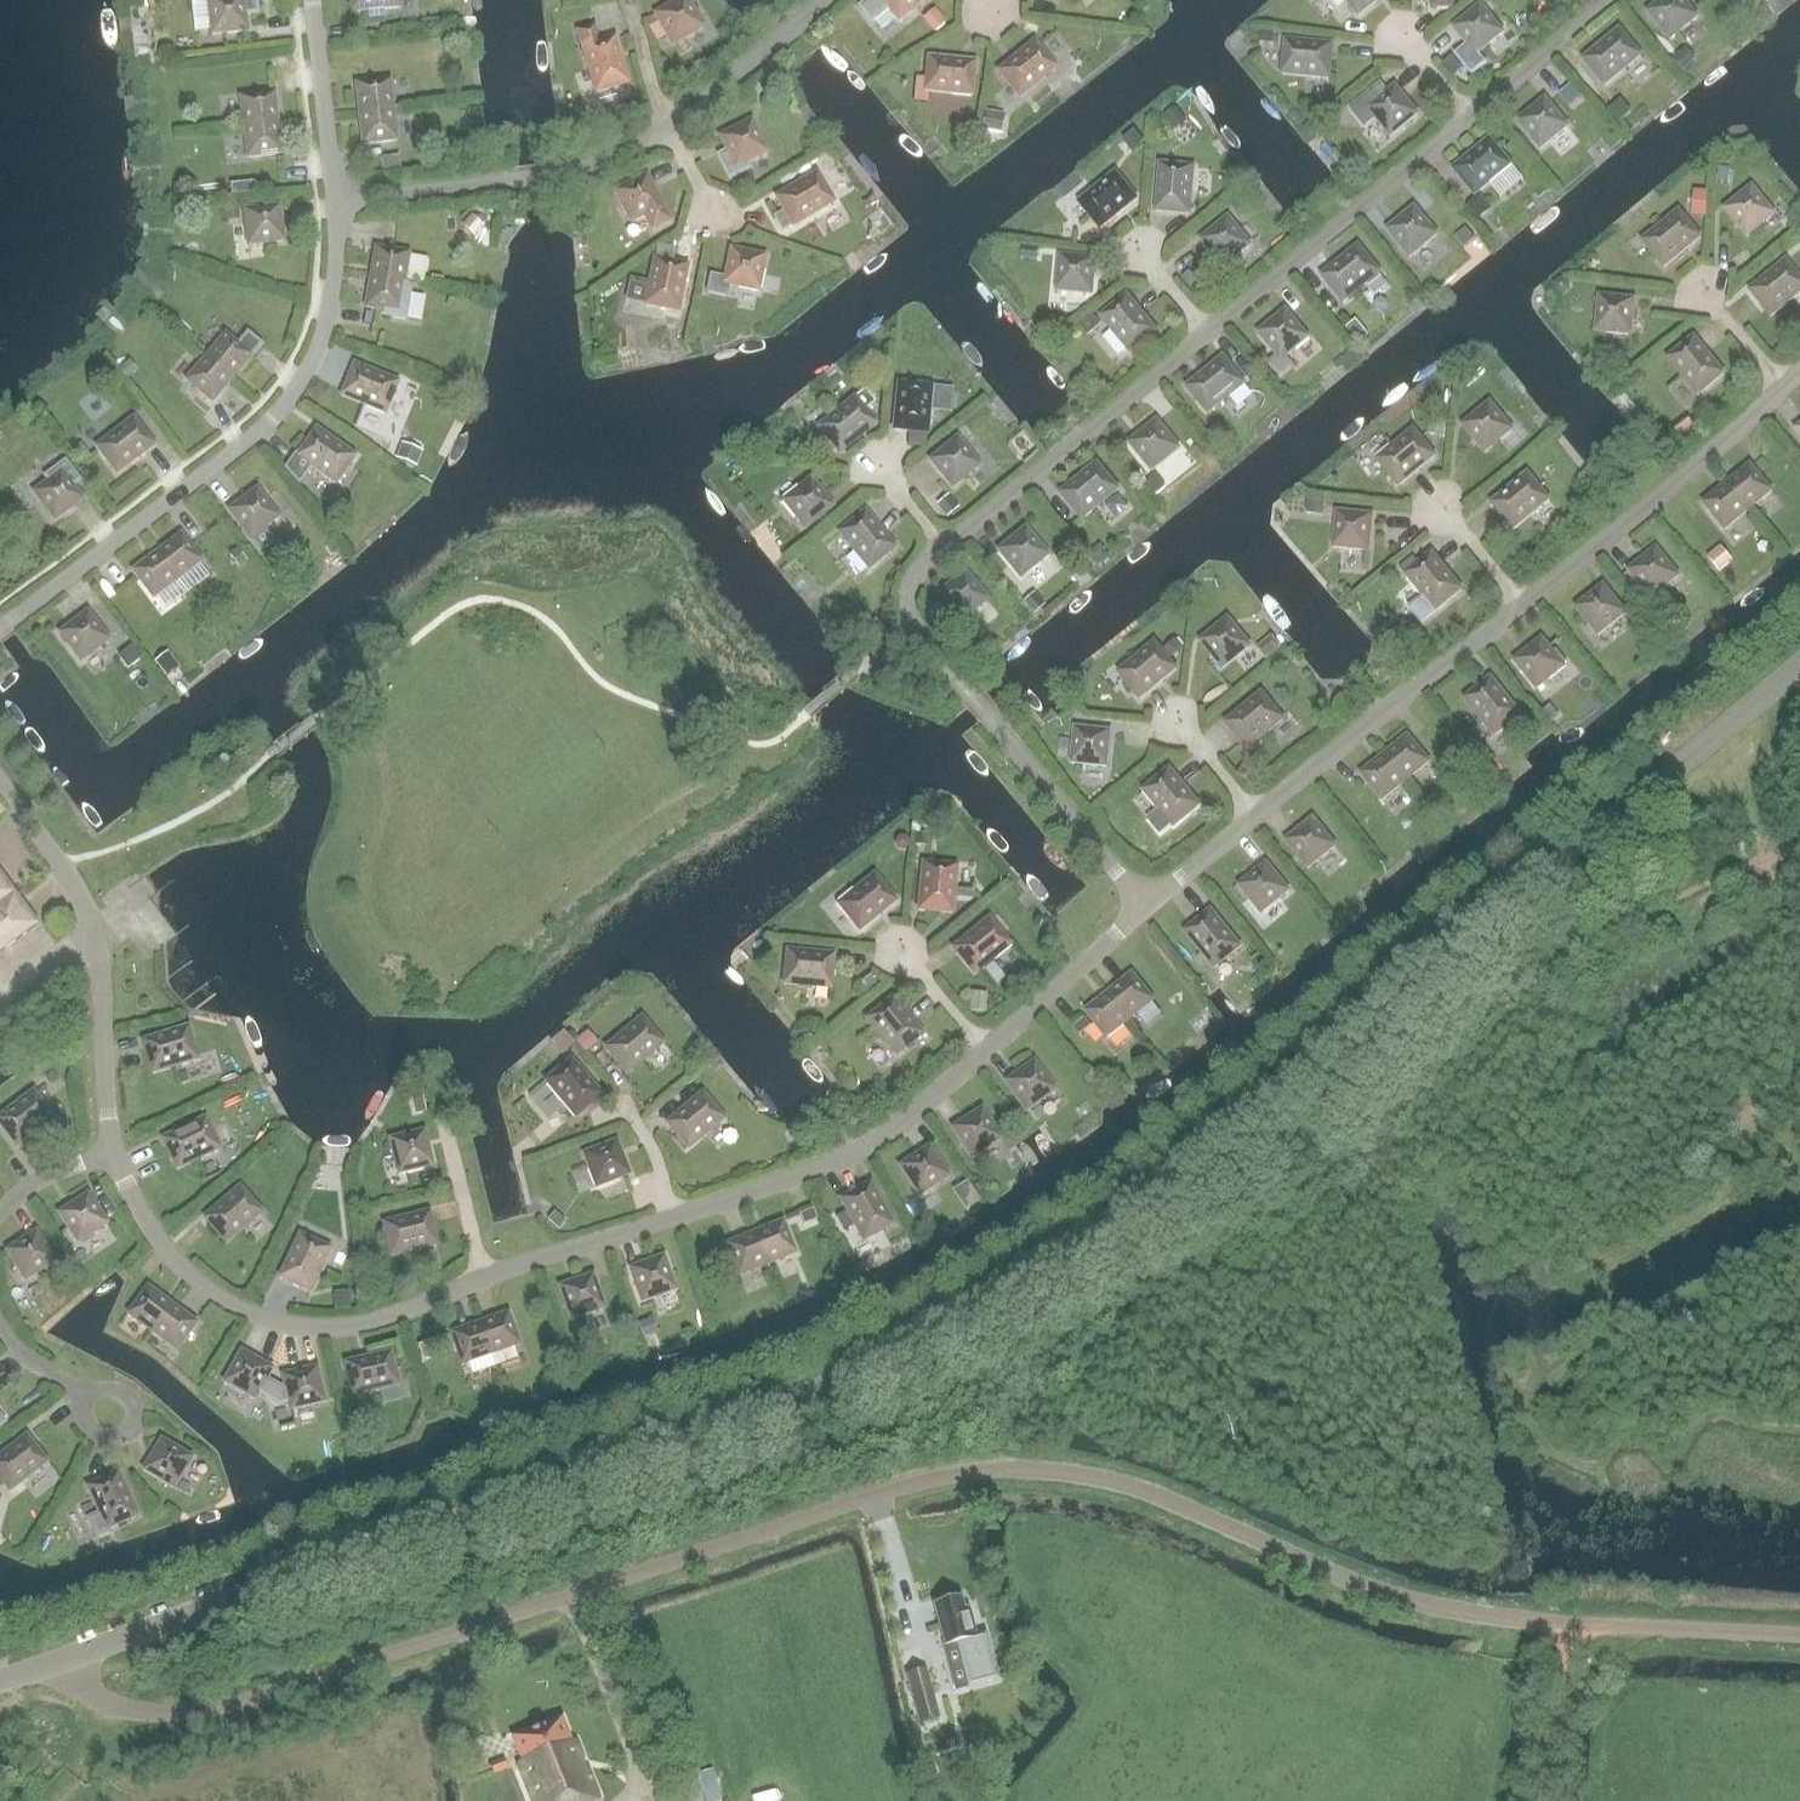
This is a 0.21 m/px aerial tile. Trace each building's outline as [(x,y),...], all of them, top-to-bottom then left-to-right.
[(213,35),(248,31),(246,16),(260,15),(258,0),(209,0),(213,35)] [(353,12),(367,11),(369,26),(385,24),(384,9),(400,7),(399,0),(352,0),(353,12)] [(655,14),(659,21),(667,36),(672,45),(703,28),(687,0),(680,0),(655,14)] [(860,7),(872,21),(888,7),(899,20),(923,0),(868,0),(860,7)] [(1359,16),(1378,0),(1346,0),(1359,16)] [(1433,8),(1454,10),(1455,0),(1434,0),(1433,8)] [(1648,12),(1670,39),(1698,17),(1684,0),(1663,0),(1648,12)] [(1481,5),(1454,28),(1468,46),(1456,56),(1472,76),(1484,65),(1476,55),(1503,33),(1481,5)] [(933,33),(946,23),(938,12),(925,23),(933,33)] [(659,21),(649,27),(657,42),(667,36),(659,21)] [(597,28),(578,34),(596,93),(629,83),(615,38),(601,42),(597,28)] [(1583,60),(1605,86),(1641,56),(1620,30),(1583,60)] [(1275,33),(1262,32),(1261,44),(1274,46),(1275,33)] [(1330,79),(1333,45),(1286,41),(1283,74),(1330,79)] [(998,72),(1020,98),(1056,68),(1034,42),(998,72)] [(1672,60),(1683,72),(1697,60),(1686,47),(1672,60)] [(928,58),(926,78),(916,77),(913,102),(928,103),(929,92),(972,96),(975,62),(928,58)] [(1444,65),(1454,77),(1462,70),(1452,58),(1444,65)] [(758,82),(765,95),(782,87),(776,73),(758,82)] [(356,84),(360,114),(393,110),(390,80),(356,84)] [(1560,95),(1569,106),(1580,97),(1571,85),(1560,95)] [(1381,86),(1351,110),(1365,127),(1375,118),(1390,137),(1418,115),(1395,87),(1387,94),(1381,86)] [(244,127),(278,124),(274,94),(241,97),(244,127)] [(1545,99),(1518,122),(1541,149),(1568,127),(1545,99)] [(1608,111),(1619,124),(1632,113),(1621,100),(1608,111)] [(1430,116),(1439,109),(1433,102),(1424,109),(1430,116)] [(1177,108),(1163,117),(1174,132),(1188,122),(1177,108)] [(397,140),(393,110),(360,114),(363,144),(397,140)] [(1001,134),(1005,115),(985,112),(981,130),(1001,134)] [(720,137),(727,152),(719,156),(730,179),(749,169),(746,164),(767,153),(751,121),(720,137)] [(281,154),(278,124),(244,127),(248,157),(281,154)] [(1122,142),(1133,155),(1145,144),(1135,131),(1122,142)] [(1454,169),(1475,195),(1511,165),(1490,139),(1454,169)] [(402,173),(400,157),(382,159),(384,175),(402,173)] [(1156,211),(1190,214),(1194,167),(1161,164),(1156,211)] [(1728,186),(1731,170),(1719,168),(1717,184),(1728,186)] [(776,197),(784,210),(773,217),(782,233),(793,226),(834,202),(817,173),(776,197)] [(1079,203),(1101,229),(1137,199),(1116,173),(1079,203)] [(663,206),(646,175),(615,191),(631,223),(642,217),(651,234),(671,224),(663,206)] [(261,183),(236,186),(237,195),(262,193),(261,183)] [(1752,187),(1725,209),(1748,237),(1775,214),(1752,187)] [(1694,191),(1693,216),(1706,217),(1708,192),(1694,191)] [(1481,196),(1465,208),(1476,222),(1492,209),(1481,196)] [(284,241),(280,206),(245,210),(249,245),(284,241)] [(227,210),(228,222),(240,221),(239,208),(227,210)] [(1415,208),(1388,230),(1410,258),(1437,235),(1415,208)] [(1643,241),(1664,267),(1701,237),(1679,211),(1643,241)] [(475,237),(484,227),(471,215),(462,225),(475,237)] [(1229,218),(1201,240),(1224,268),(1251,245),(1229,218)] [(1454,237),(1465,249),(1476,238),(1466,226),(1454,237)] [(657,259),(655,259),(646,305),(679,311),(688,265),(671,262),(673,250),(659,247),(657,259)] [(1037,262),(1039,249),(1023,247),(1022,260),(1037,262)] [(1322,277),(1343,302),(1380,272),(1358,247),(1322,277)] [(376,248),(371,278),(404,283),(409,253),(376,248)] [(765,256),(730,249),(725,277),(710,274),(706,294),(728,298),(731,285),(758,291),(765,256)] [(1095,259),(1060,255),(1057,291),(1092,294),(1095,259)] [(1772,317),(1799,294),(1799,277),(1786,261),(1750,291),(1772,317)] [(1190,273),(1183,280),(1192,290),(1199,284),(1190,273)] [(413,285),(404,283),(371,278),(366,307),(382,310),(380,318),(407,322),(413,285)] [(1564,296),(1571,290),(1569,282),(1561,279),(1554,285),(1556,294),(1564,296)] [(1131,353),(1157,332),(1127,295),(1101,317),(1131,353)] [(1635,300),(1599,296),(1596,331),(1631,335),(1635,300)] [(1286,311),(1259,333),(1277,356),(1268,364),(1279,377),(1293,365),(1286,356),(1308,338),(1286,311)] [(1102,325),(1093,315),(1079,327),(1088,337),(1102,325)] [(1369,337),(1356,321),(1347,328),(1359,344),(1369,337)] [(226,334),(206,357),(232,379),(262,343),(248,331),(237,344),(226,334)] [(1698,395),(1724,374),(1694,337),(1668,359),(1698,395)] [(212,402),(232,379),(206,357),(187,380),(212,402)] [(1187,387),(1209,414),(1245,384),(1223,358),(1187,387)] [(128,380),(138,371),(129,361),(119,369),(128,380)] [(355,365),(342,396),(386,413),(398,382),(355,365)] [(932,386),(898,383),(894,430),(909,431),(907,446),(926,448),(927,433),(932,386)] [(818,427),(839,453),(876,424),(865,410),(875,402),(865,389),(854,397),(818,427)] [(1490,403),(1463,425),(1486,453),(1513,430),(1490,403)] [(1444,436),(1446,420),(1430,417),(1428,434),(1444,436)] [(97,447),(117,474),(155,445),(134,418),(97,447)] [(1157,421),(1130,443),(1152,471),(1179,448),(1157,421)] [(1690,432),(1682,422),(1673,429),(1681,439),(1690,432)] [(1232,438),(1221,424),(1207,435),(1218,449),(1232,438)] [(336,483),(355,456),(317,429),(298,457),(295,455),(285,470),(299,486),(312,467),(336,483)] [(1377,460),(1399,486),(1435,456),(1413,430),(1377,460)] [(957,438),(930,460),(953,488),(980,465),(957,438)] [(402,443),(395,458),(416,468),(423,452),(402,443)] [(47,483),(34,493),(55,521),(83,499),(74,487),(82,481),(65,460),(43,477),(47,483)] [(730,469),(737,478),(749,468),(742,460),(730,469)] [(1061,494),(1082,520),(1119,490),(1097,464),(1061,494)] [(1750,465),(1727,484),(1748,510),(1772,491),(1750,465)] [(1492,504),(1513,530),(1550,500),(1528,474),(1492,504)] [(1146,484),(1156,497),(1167,488),(1157,476),(1146,484)] [(783,501),(805,529),(833,507),(811,479),(783,501)] [(1725,529),(1748,510),(1727,484),(1704,503),(1725,529)] [(257,489),(229,511),(250,539),(278,517),(257,489)] [(949,495),(936,505),(947,518),(959,508),(949,495)] [(1323,517),(1325,499),(1308,497),(1306,515),(1323,517)] [(869,569),(885,555),(895,548),(865,511),(839,533),(869,569)] [(1372,516),(1337,512),(1334,547),(1369,551),(1372,516)] [(1048,556),(1048,555),(1025,528),(998,551),(1021,578),(1048,556)] [(158,552),(178,580),(202,561),(181,535),(158,552)] [(1088,556),(1098,568),(1111,558),(1101,546),(1088,556)] [(1707,558),(1719,573),(1733,561),(1721,547),(1707,558)] [(240,568),(248,562),(237,548),(229,555),(240,568)] [(1656,549),(1629,571),(1651,599),(1679,576),(1656,549)] [(154,598),(178,580),(158,552),(133,571),(154,598)] [(1436,611),(1462,590),(1432,553),(1419,564),(1412,555),(1399,566),(1423,595),(1408,608),(1420,624),(1436,611)] [(283,588),(294,580),(283,566),(272,573),(283,588)] [(965,572),(938,595),(960,622),(988,599),(965,572)] [(1576,608),(1598,636),(1626,613),(1603,586),(1576,608)] [(1023,603),(1033,615),(1045,605),(1035,593),(1023,603)] [(1658,625),(1673,613),(1663,601),(1648,613),(1658,625)] [(60,633),(81,661),(109,640),(88,612),(60,633)] [(1228,619),(1201,641),(1223,669),(1251,646),(1228,619)] [(886,632),(876,620),(862,631),(872,644),(886,632)] [(1256,649),(1267,662),(1282,649),(1272,636),(1256,649)] [(1542,639),(1515,661),(1537,689),(1567,665),(1557,652),(1554,654),(1542,639)] [(1176,640),(1164,649),(1171,658),(1183,650),(1176,640)] [(1119,673),(1140,699),(1177,669),(1155,643),(1119,673)] [(118,657),(128,670),(141,660),(131,647),(118,657)] [(983,661),(981,650),(971,652),(973,662),(983,661)] [(168,653),(155,662),(167,677),(179,668),(168,653)] [(1491,678),(1465,700),(1494,736),(1521,715),(1491,678)] [(1226,723),(1247,749),(1284,719),(1262,693),(1226,723)] [(1560,719),(1550,707),(1542,713),(1552,725),(1560,719)] [(1075,728),(1072,764),(1107,767),(1111,732),(1075,728)] [(1385,755),(1406,781),(1429,762),(1408,736),(1385,755)] [(1383,800),(1406,781),(1385,755),(1361,774),(1383,800)] [(1237,775),(1251,785),(1258,775),(1244,765),(1237,775)] [(1170,769),(1144,791),(1160,810),(1148,820),(1160,834),(1172,824),(1174,827),(1200,806),(1170,769)] [(1313,819),(1286,841),(1308,869),(1336,846),(1313,819)] [(915,834),(914,846),(926,847),(927,834),(915,834)] [(906,837),(900,836),(896,840),(895,845),(899,850),(904,850),(909,847),(909,842),(906,837)] [(919,910),(952,913),(957,866),(923,863),(919,910)] [(1289,891),(1267,864),(1239,886),(1262,914),(1289,891)] [(38,924),(0,873),(0,953),(38,924)] [(838,904),(859,930),(896,901),(874,874),(838,904)] [(1211,911),(1185,932),(1215,968),(1241,947),(1211,911)] [(953,948),(974,974),(1011,944),(989,918),(953,948)] [(831,989),(834,955),(787,951),(784,984),(831,989)] [(1133,974),(1109,993),(1130,1019),(1154,1000),(1133,974)] [(866,993),(878,985),(871,975),(859,984),(866,993)] [(971,992),(969,1012),(985,1014),(987,994),(971,992)] [(1107,1038),(1130,1019),(1109,993),(1086,1012),(1107,1038)] [(893,998),(867,1019),(897,1055),(923,1034),(893,998)] [(606,1048),(628,1073),(664,1043),(642,1017),(606,1048)] [(1091,1027),(1085,1019),(1074,1028),(1080,1036),(1091,1027)] [(143,1041),(153,1073),(198,1059),(188,1027),(143,1041)] [(587,1031),(575,1042),(586,1054),(598,1043),(587,1031)] [(551,1043),(552,1045),(561,1056),(574,1045),(564,1032),(551,1043)] [(813,1039),(808,1033),(799,1040),(804,1046),(813,1039)] [(576,1117),(602,1095),(571,1059),(546,1081),(576,1117)] [(1026,1110),(1055,1090),(1034,1061),(1005,1082),(1026,1110)] [(17,1147),(54,1118),(34,1091),(0,1117),(0,1124),(17,1147)] [(667,1123),(689,1149),(724,1118),(703,1093),(667,1123)] [(426,1113),(423,1097),(411,1099),(415,1115),(426,1113)] [(852,1097),(846,1113),(860,1119),(867,1103),(852,1097)] [(971,1158),(1001,1139),(982,1109),(952,1128),(971,1158)] [(163,1139),(178,1169),(220,1149),(205,1118),(163,1139)] [(399,1174),(433,1165),(424,1131),(390,1140),(399,1174)] [(584,1154),(597,1187),(630,1174),(617,1142),(584,1154)] [(949,1176),(929,1147),(900,1166),(919,1196),(949,1176)] [(863,1241),(893,1225),(870,1183),(841,1200),(863,1241)] [(972,1192),(966,1183),(956,1189),(962,1198),(972,1192)] [(205,1218),(227,1243),(262,1212),(240,1187),(205,1218)] [(107,1224),(88,1194),(59,1213),(78,1243),(107,1224)] [(813,1209),(800,1215),(804,1224),(817,1218),(813,1209)] [(836,1217),(843,1230),(854,1224),(847,1211),(836,1217)] [(384,1223),(392,1256),(438,1244),(429,1212),(384,1223)] [(558,1231),(565,1223),(554,1213),(547,1221),(558,1231)] [(783,1222),(755,1233),(767,1264),(795,1253),(783,1222)] [(55,1261),(36,1232),(6,1251),(26,1281),(55,1261)] [(739,1276),(767,1264),(755,1233),(727,1245),(739,1276)] [(280,1277),(311,1291),(330,1248),(300,1234),(280,1277)] [(664,1256),(630,1268),(642,1301),(675,1290),(664,1256)] [(593,1275),(560,1287),(571,1320),(605,1308),(593,1275)] [(128,1314),(152,1332),(172,1305),(148,1287),(128,1314)] [(350,1309),(349,1291),(334,1293),(335,1310),(350,1309)] [(196,1323),(172,1305),(152,1332),(176,1350),(196,1323)] [(519,1345),(508,1313),(480,1323),(491,1355),(496,1368),(519,1360),(514,1347),(519,1345)] [(653,1318),(639,1323),(644,1338),(658,1333),(653,1318)] [(480,1323),(452,1333),(463,1365),(468,1363),(473,1376),(496,1368),(491,1355),(480,1323)] [(433,1341),(419,1345),(424,1360),(438,1355),(433,1341)] [(259,1393),(269,1399),(277,1385),(266,1379),(272,1368),(242,1351),(225,1382),(255,1399),(259,1393)] [(345,1363),(353,1396),(399,1385),(391,1352),(345,1363)] [(282,1376),(285,1388),(282,1389),(277,1385),(269,1399),(280,1405),(289,1403),(290,1410),(325,1402),(317,1368),(282,1376)] [(27,1436),(0,1457),(0,1478),(10,1491),(47,1462),(27,1436)] [(174,1488),(192,1458),(162,1440),(144,1470),(174,1488)] [(138,1516),(118,1473),(88,1486),(99,1512),(87,1518),(97,1540),(109,1534),(107,1529),(138,1516)] [(964,1613),(961,1601),(934,1609),(946,1650),(958,1647),(970,1690),(999,1682),(986,1637),(977,1639),(969,1611),(964,1613)] [(943,1728),(928,1675),(909,1680),(925,1734),(943,1728)] [(577,1743),(573,1745),(563,1720),(513,1739),(523,1764),(518,1766),(532,1800),(600,1800),(577,1743)] [(504,1759),(491,1764),(495,1774),(508,1769),(504,1759)]
